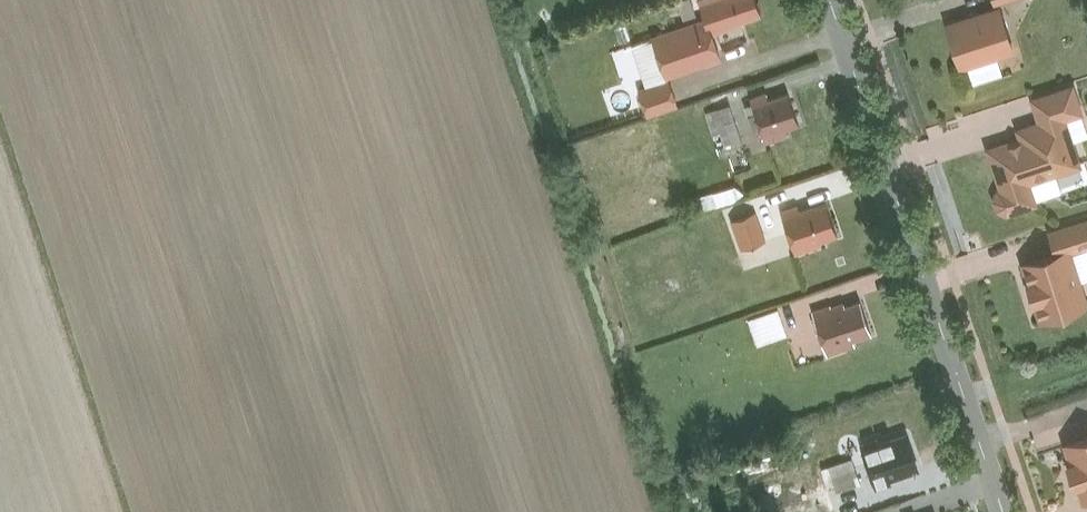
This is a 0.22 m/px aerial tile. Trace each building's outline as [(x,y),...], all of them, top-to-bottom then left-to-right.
[(653,32),(667,76),(726,57),(718,32),(746,23),(744,18),(762,13),(758,0),(700,0),(705,15),(653,32)] [(1003,1),(947,19),(962,67),(1018,49),(1003,1)] [(1080,75),(1028,92),(1036,116),(1013,124),(1016,135),(986,145),(1000,188),(994,198),(999,209),(1007,213),(1038,203),(1031,180),(1086,162),(1072,118),(1086,113),(1086,95),(1080,75)] [(716,145),(742,138),(729,88),(704,94),(716,145)] [(752,97),(767,142),(790,134),(788,127),(801,123),(790,91),(772,97),(770,91),(752,97)] [(704,207),(744,196),(740,182),(700,194),(704,207)] [(784,212),(798,251),(823,242),(821,237),(838,231),(827,201),(806,208),(804,205),(784,212)] [(743,247),(769,237),(757,208),(731,218),(743,247)] [(1040,319),(1086,304),(1086,286),(1076,250),(1086,246),(1086,217),(1051,229),(1058,250),(1022,262),(1040,319)] [(832,301),(813,308),(829,353),(858,344),(855,335),(872,329),(861,299),(848,304),(847,300),(833,305),(832,301)] [(759,344),(790,334),(781,305),(749,315),(759,344)] [(882,434),(863,441),(877,486),(892,482),(892,476),(921,467),(909,430),(884,438),(882,434)] [(1065,441),(1084,500),(1086,500),(1086,434),(1065,441)]
